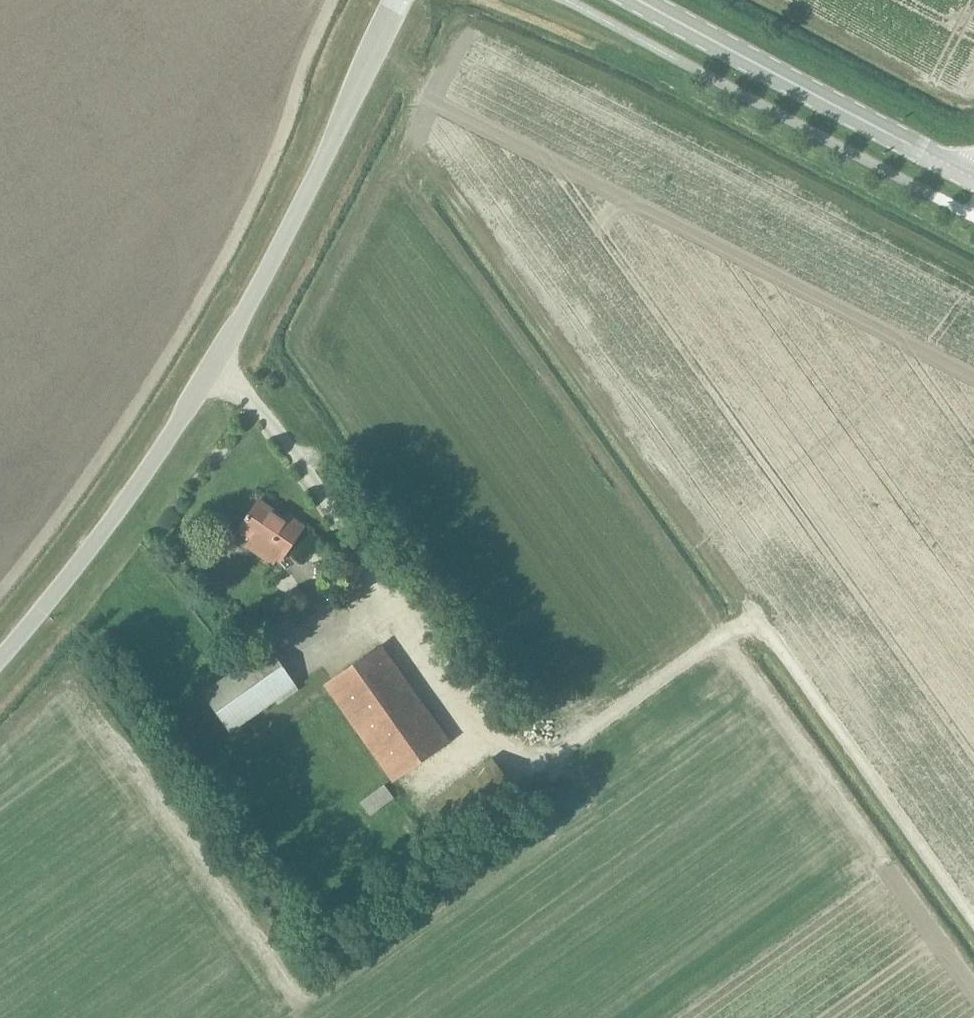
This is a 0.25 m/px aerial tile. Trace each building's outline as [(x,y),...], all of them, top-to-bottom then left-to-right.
[(279,562),(303,527),(288,516),(285,520),(257,501),(238,530),(251,538),(249,542),(279,562)] [(391,781),(446,742),(379,646),(323,686),(391,781)] [(229,733),(295,686),(267,647),(201,693),(229,733)] [(393,799),(383,786),(361,803),(368,811),(371,815),(393,799)] [(401,793),(380,814),(393,827),(414,807),(401,793)]
